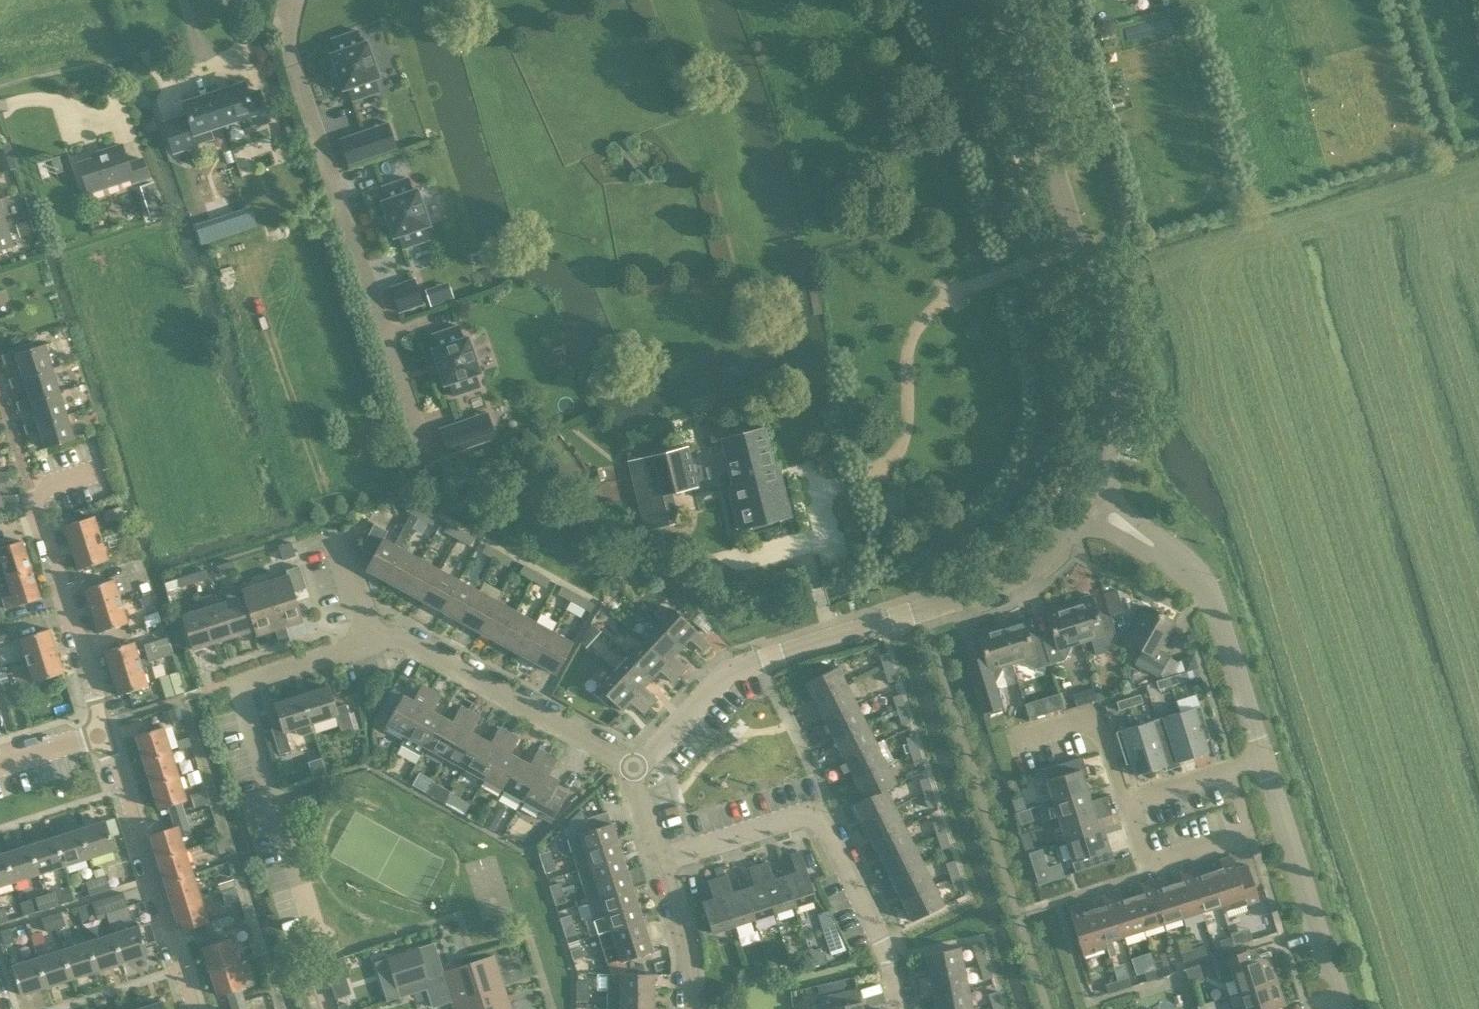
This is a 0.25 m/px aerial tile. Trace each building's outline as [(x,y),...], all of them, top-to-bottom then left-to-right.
[(330,55),(342,91),(347,89),(351,102),(378,93),(374,80),(378,79),(366,42),(361,44),(357,31),(330,40),(334,53),(330,55)] [(213,93),(223,125),(253,115),(257,125),(269,121),(259,91),(247,95),(243,83),(213,93)] [(194,134),(223,125),(213,93),(183,103),(187,115),(163,122),(174,153),(197,145),(194,134)] [(339,141),(347,165),(372,157),(363,133),(339,141)] [(0,146),(0,160),(13,155),(11,148),(9,143),(3,145),(0,146)] [(133,184),(148,179),(142,159),(127,163),(121,145),(98,152),(99,156),(78,163),(88,193),(131,179),(133,184)] [(380,202),(392,239),(397,237),(401,249),(428,240),(424,228),(429,226),(416,190),(412,191),(408,179),(380,188),(385,201),(380,202)] [(149,217),(161,213),(152,182),(139,187),(149,217)] [(250,207),(231,213),(236,230),(255,223),(250,207)] [(216,219),(195,225),(200,241),(220,234),(217,224),(216,219)] [(16,224),(19,233),(20,237),(34,232),(30,220),(29,220),(16,224)] [(5,222),(0,224),(0,250),(12,246),(5,222)] [(389,288),(398,313),(422,305),(414,280),(389,288)] [(458,326),(431,336),(435,348),(430,350),(443,386),(447,385),(452,397),(479,388),(474,375),(479,374),(467,337),(462,339),(458,326)] [(17,364),(21,374),(22,378),(51,368),(44,344),(16,353),(15,350),(1,355),(4,365),(17,364)] [(25,388),(28,397),(29,401),(59,392),(51,368),(22,378),(21,374),(8,378),(11,388),(25,388)] [(33,410),(36,421),(37,424),(66,415),(59,392),(29,401),(28,397),(15,401),(18,411),(33,410)] [(37,424),(36,421),(22,425),(25,434),(40,433),(45,448),(73,439),(66,415),(37,424)] [(438,430),(446,455),(470,446),(462,422),(438,430)] [(773,468),(763,427),(720,438),(731,485),(727,486),(738,530),(790,517),(778,467),(773,468)] [(687,448),(629,462),(645,529),(678,521),(671,493),(696,486),(687,448)] [(9,481),(7,472),(0,472),(0,483),(9,481)] [(1,506),(2,509),(16,504),(14,496),(0,496),(0,506),(1,506)] [(419,518),(423,510),(410,503),(406,511),(411,514),(418,518),(419,518)] [(436,518),(423,510),(419,518),(431,525),(436,518)] [(374,524),(360,549),(373,556),(365,570),(385,581),(402,549),(400,549),(412,528),(415,524),(418,518),(411,514),(394,545),(383,539),(388,532),(374,524)] [(63,526),(70,547),(100,538),(93,516),(63,526)] [(456,539),(461,531),(448,524),(444,532),(456,539)] [(461,531),(456,539),(469,546),(474,538),(461,531)] [(100,538),(70,547),(77,569),(106,560),(100,538)] [(30,570),(21,541),(0,548),(0,579),(6,577),(30,570)] [(282,562),(296,558),(292,544),(278,549),(282,562)] [(495,560),(499,552),(486,545),(482,553),(495,560)] [(404,591),(421,560),(402,549),(385,581),(404,591)] [(511,559),(499,552),(495,560),(507,567),(511,559)] [(423,602),(440,570),(421,560),(404,591),(423,602)] [(221,576),(235,572),(232,563),(218,568),(221,576)] [(533,580),(537,573),(524,566),(520,574),(533,580)] [(241,591),(243,598),(254,632),(256,637),(274,632),(278,645),(288,641),(284,629),(303,623),(294,593),(306,590),(299,567),(285,571),(287,577),(241,591)] [(39,599),(30,570),(6,577),(11,595),(2,598),(6,609),(39,599)] [(442,612),(459,581),(440,570),(423,602),(442,612)] [(204,572),(191,576),(194,585),(207,581),(204,572)] [(537,573),(533,580),(545,587),(549,580),(537,573)] [(194,585),(191,576),(177,580),(180,590),(194,585)] [(83,588),(90,610),(120,601),(113,579),(83,588)] [(461,622),(478,591),(459,581),(442,612),(461,622)] [(609,590),(607,592),(608,592),(612,597),(619,589),(614,585),(609,590)] [(574,603),(578,595),(562,586),(557,594),(574,603)] [(1117,590),(1103,594),(1106,602),(1120,598),(1117,590)] [(480,633),(497,602),(478,591),(461,622),(480,633)] [(1081,600),(1069,604),(1081,642),(1090,639),(1095,655),(1105,652),(1104,647),(1118,643),(1119,643),(1110,616),(1109,616),(1099,620),(1096,609),(1091,594),(1081,598),(1081,600)] [(594,604),(578,595),(574,603),(590,612),(594,604)] [(222,605),(233,639),(254,632),(243,598),(222,605)] [(120,601),(90,610),(96,632),(126,623),(120,601)] [(499,643),(516,612),(497,602),(480,633),(499,643)] [(1070,645),(1081,642),(1069,604),(1057,608),(1056,605),(1045,609),(1053,634),(1042,638),(1050,664),(1065,659),(1071,648),(1070,645)] [(212,645),(233,639),(222,605),(201,611),(212,645)] [(1159,648),(1174,622),(1146,606),(1127,641),(1142,650),(1135,664),(1158,677),(1171,654),(1159,648)] [(673,610),(657,626),(681,649),(689,640),(702,652),(709,644),(673,610)] [(191,652),(212,645),(201,611),(180,618),(191,652)] [(147,626),(160,621),(157,612),(149,614),(144,616),(147,626)] [(517,654),(535,623),(516,612),(499,643),(517,654)] [(1035,669),(1050,664),(1042,638),(1030,641),(1022,616),(1012,619),(1012,621),(1000,625),(1012,663),(1022,660),(1035,669)] [(536,664),(554,633),(535,623),(517,654),(536,664)] [(591,623),(585,635),(593,639),(601,631),(591,623)] [(973,659),(965,661),(982,714),(1002,707),(994,682),(996,681),(1002,669),(1002,667),(1012,663),(1000,625),(988,629),(987,627),(977,630),(984,655),(973,659)] [(681,649),(657,626),(642,642),(679,676),(685,669),(673,657),(681,649)] [(7,628),(0,630),(0,643),(10,640),(7,628)] [(19,639),(26,661),(56,651),(49,630),(19,639)] [(573,644),(554,633),(536,664),(556,675),(573,644)] [(103,652),(110,673),(140,664),(133,642),(103,652)] [(642,642),(628,657),(651,679),(659,671),(672,683),(679,676),(642,642)] [(56,651),(26,661),(33,682),(63,673),(56,651)] [(884,669),(891,666),(886,652),(879,655),(884,669)] [(651,679),(628,657),(613,673),(650,708),(657,701),(643,688),(651,679)] [(140,664),(110,673),(117,695),(147,686),(140,664)] [(896,680),(891,666),(884,669),(889,682),(896,680)] [(806,683),(816,703),(848,687),(838,667),(806,683)] [(177,671),(160,677),(166,697),(184,691),(177,671)] [(650,708),(613,673),(598,688),(609,699),(622,711),(630,702),(643,715),(650,708)] [(1180,673),(1168,677),(1171,685),(1183,682),(1180,673)] [(1171,685),(1168,677),(1156,681),(1159,689),(1171,685)] [(406,738),(431,691),(422,686),(413,702),(402,696),(397,707),(386,701),(373,726),(384,732),(386,727),(406,738)] [(816,703),(825,722),(858,706),(848,687),(816,703)] [(327,688),(301,696),(311,725),(336,717),(342,736),(354,732),(346,706),(335,709),(327,688)] [(598,688),(594,693),(605,703),(609,699),(598,688)] [(1093,688),(1082,691),(1086,703),(1097,700),(1093,688)] [(401,746),(420,757),(425,748),(442,717),(432,712),(440,696),(431,691),(406,738),(401,746)] [(897,711),(905,708),(901,694),(892,697),(897,711)] [(1140,694),(1128,698),(1131,706),(1143,702),(1140,694)] [(282,726),(271,730),(279,755),(291,751),(286,733),(295,730),(297,735),(301,737),(313,733),(311,725),(301,696),(275,704),(282,726)] [(1061,696),(1049,700),(1053,712),(1064,708),(1061,696)] [(1131,706),(1128,698),(1116,701),(1119,710),(1131,706)] [(1200,705),(1180,712),(1194,757),(1209,752),(1205,740),(1210,738),(1200,705)] [(825,722),(835,742),(867,726),(858,706),(825,722)] [(444,759),(469,713),(460,707),(452,722),(442,717),(425,748),(444,759)] [(910,722),(905,708),(897,711),(901,725),(910,722)] [(175,709),(162,713),(166,724),(179,720),(175,709)] [(1158,719),(1151,721),(1159,746),(1173,742),(1179,762),(1194,757),(1180,712),(1165,716),(1158,719)] [(444,759),(464,769),(481,739),(471,733),(479,718),(469,713),(444,759)] [(1151,721),(1136,725),(1150,771),(1165,766),(1166,770),(1173,768),(1180,765),(1179,762),(1173,742),(1159,746),(1151,721)] [(1136,725),(1116,732),(1126,764),(1131,763),(1135,775),(1150,771),(1136,725)] [(835,742),(845,761),(877,745),(867,726),(835,742)] [(135,737),(143,761),(170,753),(163,728),(135,737)] [(484,780),(509,734),(499,729),(491,744),(481,739),(464,769),(484,780)] [(504,791),(521,760),(511,755),(519,739),(509,734),(484,780),(504,791)] [(910,751),(918,749),(914,735),(906,738),(910,751)] [(845,761),(854,780),(887,764),(877,745),(845,761)] [(922,763),(918,749),(910,751),(914,765),(922,763)] [(504,791),(523,801),(548,756),(539,751),(531,766),(521,760),(504,791)] [(143,761),(150,785),(178,777),(170,753),(143,761)] [(548,756),(523,801),(541,811),(538,816),(551,823),(564,799),(553,793),(558,782),(548,777),(557,761),(548,756)] [(1053,800),(1086,790),(1083,779),(1088,777),(1082,756),(1043,769),(1053,800)] [(887,764),(854,780),(863,799),(885,790),(897,784),(887,764)] [(178,777),(150,785),(158,810),(167,807),(169,814),(183,810),(181,803),(185,801),(178,777)] [(924,794),(932,791),(927,778),(919,780),(924,794)] [(190,795),(194,806),(194,807),(210,802),(206,790),(205,790),(198,792),(190,795)] [(863,825),(895,810),(885,790),(863,799),(853,804),(863,825)] [(1059,820),(1109,805),(1106,795),(1090,801),(1086,790),(1053,800),(1059,820)] [(936,805),(932,791),(924,794),(928,808),(936,805)] [(313,795),(290,802),(293,812),(316,804),(313,795)] [(1065,840),(1099,830),(1096,819),(1112,814),(1109,805),(1059,820),(1065,840)] [(904,829),(895,810),(863,825),(872,845),(904,829)] [(490,813),(484,824),(494,830),(500,819),(490,813)] [(571,852),(615,838),(610,821),(609,822),(606,813),(584,820),(587,828),(565,836),(571,852)] [(157,860),(184,851),(180,836),(191,833),(185,815),(171,819),(174,827),(149,835),(157,860)] [(114,818),(105,821),(110,836),(119,833),(114,818)] [(937,836),(945,833),(941,820),(933,822),(937,836)] [(105,821),(79,830),(88,858),(114,849),(110,836),(105,821)] [(205,829),(208,842),(219,839),(215,826),(205,829)] [(914,848),(904,829),(872,845),(882,864),(914,848)] [(79,830),(54,838),(63,866),(88,858),(79,830)] [(1102,841),(1099,830),(1065,840),(1075,872),(1114,860),(1108,839),(1102,841)] [(1029,831),(1020,834),(1026,853),(1034,850),(1029,831)] [(950,847),(945,833),(937,836),(941,850),(950,847)] [(54,838),(29,846),(38,874),(63,866),(54,838)] [(571,852),(576,868),(620,854),(615,838),(571,852)] [(214,855),(224,851),(225,851),(221,839),(210,842),(214,855)] [(29,846),(3,854),(12,882),(38,874),(29,846)] [(923,867),(914,848),(882,864),(892,883),(923,867)] [(541,862),(551,858),(549,850),(538,853),(541,862)] [(164,884),(192,875),(184,851),(157,860),(164,884)] [(784,876),(794,906),(815,899),(799,853),(790,856),(796,873),(784,876)] [(3,854),(0,855),(0,886),(12,882),(3,854)] [(581,884),(625,870),(620,854),(576,868),(581,884)] [(1221,905),(1223,911),(1259,900),(1248,864),(1236,868),(1232,856),(1220,860),(1222,868),(1211,871),(1221,905)] [(555,869),(551,858),(541,862),(544,872),(555,869)] [(950,877),(958,874),(954,860),(945,863),(950,877)] [(774,913),(794,906),(784,876),(773,880),(767,862),(758,865),(774,913)] [(743,891),(753,920),(774,913),(758,865),(748,869),(754,887),(743,891)] [(1047,868),(1035,872),(1039,884),(1051,880),(1062,877),(1058,865),(1047,868)] [(1221,905),(1211,871),(1201,874),(1198,866),(1189,869),(1202,911),(1221,905)] [(102,867),(93,870),(96,879),(105,876),(102,867)] [(933,886),(923,867),(892,883),(901,902),(933,886)] [(1182,880),(1172,883),(1182,917),(1202,911),(1189,869),(1180,872),(1182,880)] [(581,884),(586,900),(630,886),(625,870),(581,884)] [(963,888),(958,874),(950,877),(954,891),(963,888)] [(172,907),(200,899),(192,875),(164,884),(172,907)] [(96,879),(100,891),(109,888),(105,876),(96,879)] [(716,879),(732,927),(753,920),(743,891),(731,894),(725,876),(716,879)] [(90,894),(100,891),(96,879),(86,882),(90,894)] [(711,934),(732,927),(716,879),(707,882),(713,899),(701,903),(711,934)] [(1150,882),(1163,923),(1182,917),(1172,883),(1161,887),(1159,879),(1150,882)] [(230,880),(217,884),(220,891),(232,887),(230,880)] [(551,894),(561,890),(559,882),(548,886),(551,894)] [(1143,892),(1133,896),(1143,929),(1163,923),(1150,882),(1141,884),(1143,892)] [(591,916),(636,902),(630,886),(586,900),(591,916)] [(943,906),(933,886),(901,902),(911,921),(943,906)] [(68,887),(60,889),(64,901),(72,898),(68,887)] [(565,900),(561,890),(551,894),(554,904),(565,900)] [(1111,894),(1124,935),(1143,929),(1133,896),(1122,899),(1120,891),(1111,894)] [(45,895),(49,907),(59,904),(55,892),(45,895)] [(123,893),(101,900),(105,912),(126,906),(127,905),(123,893)] [(1094,908),(1104,941),(1106,947),(1108,954),(1115,952),(1111,939),(1124,936),(1124,935),(1111,894),(1102,897),(1104,904),(1094,908)] [(40,910),(49,907),(45,895),(36,898),(40,910)] [(207,923),(200,899),(172,907),(180,932),(204,924),(207,932),(220,928),(217,920),(207,923)] [(101,900),(92,903),(96,915),(105,912),(101,900)] [(596,932),(641,918),(636,902),(591,916),(596,932)] [(1104,941),(1094,908),(1082,911),(1080,903),(1067,907),(1083,955),(1106,947),(1104,941)] [(126,906),(105,912),(107,917),(109,924),(130,918),(126,906)] [(1278,932),(1271,909),(1258,913),(1265,935),(1278,932)] [(52,915),(55,928),(65,925),(61,912),(52,915)] [(561,926),(572,922),(569,914),(559,918),(561,926)] [(46,931),(55,928),(52,915),(42,918),(46,931)] [(231,915),(219,919),(222,927),(233,923),(231,915)] [(641,918),(596,932),(597,934),(602,949),(606,963),(619,959),(619,961),(650,951),(649,946),(645,936),(646,935),(641,918)] [(575,932),(572,922),(561,926),(564,935),(575,932)] [(138,926),(112,935),(121,963),(147,955),(138,926)] [(4,944),(14,941),(10,928),(0,931),(4,944)] [(209,971),(237,963),(229,939),(224,941),(221,933),(208,937),(210,945),(202,948),(209,971)] [(112,935),(87,943),(96,971),(121,963),(112,935)] [(1222,949),(1234,945),(1231,937),(1219,940),(1222,949)] [(87,943),(62,950),(71,979),(96,971),(87,943)] [(493,957),(508,952),(507,951),(442,973),(432,944),(387,958),(399,998),(426,989),(428,997),(442,1004),(450,1001),(452,1008),(509,1008),(493,957)] [(572,959),(583,956),(579,945),(569,949),(572,959)] [(1192,949),(1195,957),(1206,954),(1204,945),(1192,949)] [(924,955),(928,977),(963,969),(958,948),(924,955)] [(1183,961),(1195,957),(1192,949),(1181,953),(1183,961)] [(62,950),(36,958),(45,987),(71,979),(62,950)] [(979,967),(987,964),(983,950),(974,953),(979,967)] [(1245,951),(1217,960),(1224,981),(1233,978),(1238,993),(1277,980),(1269,957),(1249,963),(1245,951)] [(45,987),(36,958),(10,967),(19,995),(45,987)] [(619,959),(606,963),(609,973),(623,973),(619,961),(619,959)] [(244,987),(237,963),(209,971),(217,996),(226,993),(228,1002),(242,997),(239,989),(244,987)] [(992,978),(987,964),(979,967),(983,980),(992,978)] [(1156,969),(1158,977),(1170,973),(1167,965),(1156,969)] [(963,969),(928,977),(933,998),(967,991),(963,969)] [(1147,981),(1158,977),(1156,969),(1144,972),(1147,981)] [(607,990),(653,990),(653,973),(623,973),(609,973),(607,973),(607,990)] [(1117,981),(1119,989),(1131,986),(1128,977),(1117,981)] [(345,978),(330,983),(335,999),(350,993),(345,978)] [(576,990),(587,990),(587,980),(576,980),(576,990)] [(1237,1008),(1271,1008),(1284,1005),(1277,980),(1238,993),(1242,1007),(1237,1008)] [(1108,993),(1119,989),(1117,981),(1105,984),(1108,993)] [(587,999),(587,990),(576,990),(576,999),(587,999)] [(607,1007),(652,1008),(653,990),(607,990),(607,1007)] [(860,1003),(859,1003),(857,991),(818,999),(820,1008),(862,1008),(860,1003)] [(933,998),(935,1008),(971,1008),(967,991),(933,998)] [(992,1008),(1001,1005),(997,991),(988,994),(992,1008)] [(136,1008),(165,1008),(162,1001),(136,1008)]
